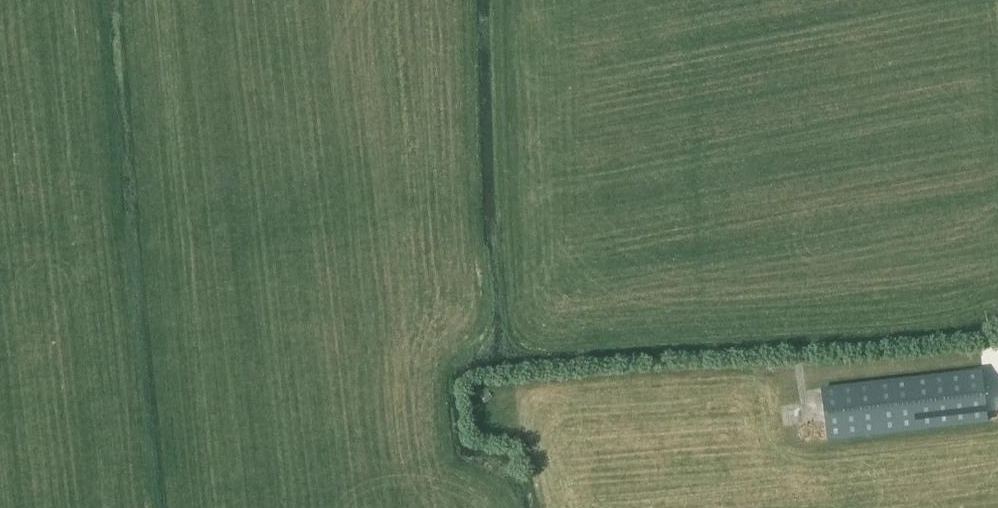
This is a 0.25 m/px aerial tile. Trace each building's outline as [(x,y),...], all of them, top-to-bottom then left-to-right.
[(827,441),(988,423),(982,369),(820,387),(827,441)]
